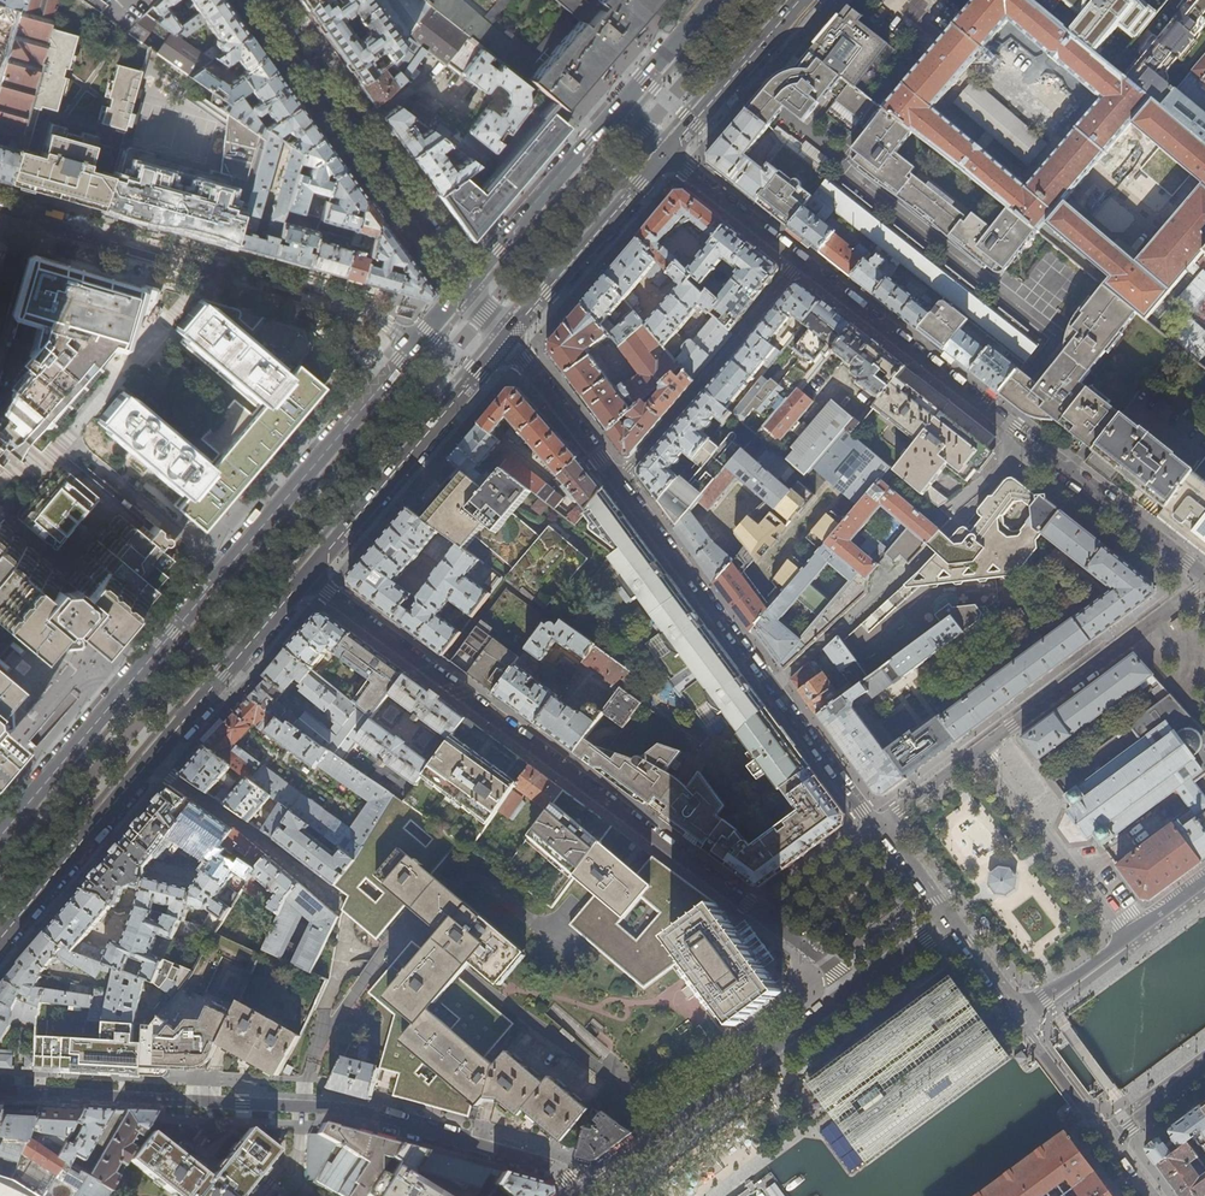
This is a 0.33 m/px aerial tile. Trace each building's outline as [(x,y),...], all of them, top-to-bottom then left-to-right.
[(48,41),(46,40),(49,28),(58,0),(0,0),(0,4),(19,9),(0,79),(0,131),(20,137),(22,132),(48,41)] [(125,31),(157,0),(79,0),(125,31)] [(125,31),(149,48),(189,75),(201,66),(214,57),(248,33),(234,14),(228,6),(224,0),(186,0),(184,1),(184,3),(194,17),(185,24),(175,10),(171,13),(165,6),(174,0),(157,0),(125,31)] [(305,9),(312,0),(298,0),(305,9)] [(422,0),(312,0),(305,9),(333,48),(349,71),(358,83),(387,64),(407,38),(431,7),(429,5),(422,0)] [(429,5),(431,7),(530,83),(539,90),(560,107),(566,100),(610,50),(652,0),(422,0),(429,5)] [(904,82),(903,82),(901,84),(902,85),(886,103),(884,105),(885,105),(882,108),(938,153),(1013,212),(1038,232),(1045,224),(1110,278),(1104,286),(1136,313),(1147,322),(1203,254),(1204,255),(1204,142),(1162,107),(1113,67),(1078,38),(1073,43),(1068,39),(1072,34),(1064,27),(1065,26),(1050,14),(1033,0),(973,0),(954,23),(953,22),(951,24),(952,25),(904,82)] [(1050,14),(1060,1),(1061,0),(1033,0),(1050,14)] [(1135,19),(1111,0),(1086,0),(1135,40),(1168,0),(1151,0),(1135,19)] [(1124,54),(1113,67),(1162,107),(1176,90),(1162,79),(1204,27),(1204,0),(1188,0),(1147,50),(1149,52),(1138,66),(1124,54)] [(1124,54),(1060,1),(1050,14),(1065,26),(1064,27),(1072,34),(1078,38),(1113,67),(1124,54)] [(19,9),(0,4),(0,79),(19,9)] [(905,56),(862,22),(864,20),(857,15),(858,14),(848,6),(837,20),(829,30),(809,52),(870,100),(905,56)] [(529,96),(528,86),(530,83),(431,7),(407,38),(426,52),(445,66),(450,60),(494,95),(494,98),(465,135),(438,115),(437,116),(416,101),(412,107),(404,101),(398,105),(439,136),(478,164),(480,166),(532,99),(529,96)] [(908,53),(858,14),(857,15),(864,20),(862,22),(905,56),(908,53)] [(88,170),(96,137),(82,133),(80,137),(63,132),(65,128),(50,124),(40,156),(26,152),(39,105),(55,109),(62,84),(64,77),(61,76),(63,66),(70,68),(72,60),(69,59),(76,35),(49,28),(46,40),(48,41),(22,132),(20,137),(17,148),(8,182),(38,191),(77,202),(101,208),(112,177),(88,170)] [(249,87),(274,69),(267,60),(260,50),(257,46),(252,39),(248,33),(214,57),(224,65),(235,57),(239,62),(237,64),(239,68),(242,66),(246,71),(226,84),(201,66),(189,75),(209,90),(213,85),(225,94),(221,99),(226,103),(239,94),(249,87)] [(405,78),(426,52),(407,38),(387,64),(358,83),(364,91),(375,107),(406,79),(405,78)] [(1013,212),(938,153),(882,108),(879,106),(878,107),(870,100),(809,52),(796,69),(793,69),(788,70),(782,72),(780,74),(773,78),(763,89),(778,102),(785,108),(804,122),(829,91),(837,97),(835,100),(860,120),(863,118),(871,125),(852,149),(851,151),(851,153),(851,156),(852,158),(853,161),(1000,278),(1038,232),(1013,212)] [(909,53),(906,57),(895,70),(901,75),(915,59),(909,53)] [(1203,112),(1204,111),(1204,55),(1176,90),(1162,107),(1204,142),(1204,114),(1203,112)] [(128,119),(137,88),(142,71),(117,64),(110,90),(106,89),(104,96),(111,98),(108,107),(101,105),(99,112),(103,113),(100,122),(115,126),(114,129),(125,132),(126,125),(128,119)] [(274,122),(298,104),(293,96),(286,86),(279,76),(274,69),(249,87),(258,101),(251,106),(251,108),(249,108),(239,94),(226,103),(221,99),(213,93),(210,102),(226,113),(264,140),(267,131),(263,129),(264,128),(254,115),(254,113),(257,113),(264,109),(274,122)] [(785,108),(778,102),(763,89),(760,93),(747,109),(769,127),(782,111),(785,108)] [(301,150),(321,136),(310,120),(302,109),(298,104),(274,122),(264,128),(263,129),(267,131),(276,137),(287,129),(287,133),(290,133),(290,134),(291,134),(292,135),(294,136),(295,138),(287,144),(290,145),(299,151),(301,150)] [(410,156),(439,136),(398,105),(382,117),(393,133),(410,156)] [(548,108),(481,188),(463,175),(436,193),(449,211),(469,239),(511,189),(565,124),(555,114),(550,110),(548,108)] [(747,156),(769,127),(747,109),(707,155),(708,164),(730,181),(757,203),(776,180),(782,172),(771,163),(764,170),(747,156)] [(234,246),(264,140),(226,113),(219,171),(211,169),(210,173),(207,182),(206,182),(202,174),(196,169),(193,168),(177,230),(203,237),(234,246)] [(785,146),(778,137),(773,131),(769,127),(747,156),(764,170),(771,163),(785,146)] [(285,208),(295,173),(298,163),(298,162),(301,150),(299,151),(290,145),(269,219),(266,218),(260,238),(253,236),(259,216),(258,216),(280,139),(276,137),(267,131),(264,140),(234,246),(247,249),(254,251),(261,253),(271,256),(285,208)] [(323,179),(324,174),(328,172),(332,177),(344,167),(339,160),(332,151),(326,142),(321,136),(301,150),(298,162),(298,163),(310,166),(309,167),(308,168),(306,174),(305,173),(303,174),(303,175),(295,173),(285,208),(301,212),(307,190),(327,195),(327,194),(331,181),(323,179)] [(439,136),(410,156),(423,174),(426,178),(429,183),(436,192),(436,193),(463,175),(478,164),(439,136)] [(17,148),(0,144),(0,180),(8,182),(17,148)] [(813,198),(818,192),(836,205),(838,207),(835,210),(854,225),(862,232),(878,245),(900,263),(943,298),(930,314),(918,330),(931,340),(945,351),(961,331),(970,319),(1024,362),(1037,347),(1026,339),(1017,332),(1020,329),(1004,316),(1002,319),(993,312),(983,304),(973,297),(976,293),(960,281),(957,284),(947,276),(927,260),(918,252),(920,249),(903,236),(901,238),(892,231),(873,216),(863,208),(866,205),(849,192),(846,195),(836,187),(789,150),(785,146),(771,163),(782,172),(776,180),(757,203),(773,215),(789,228),(807,205),(813,198)] [(193,168),(153,157),(155,153),(134,147),(129,147),(126,149),(120,148),(112,177),(101,208),(135,218),(177,230),(193,168)] [(361,209),(365,196),(361,191),(355,183),(349,174),(344,167),(332,177),(331,181),(327,194),(335,196),(333,203),(325,201),(323,210),(320,218),(320,220),(355,230),(359,216),(351,213),(352,207),(361,209)] [(207,182),(210,173),(196,169),(202,174),(206,182),(207,182)] [(849,192),(839,184),(836,187),(846,195),(849,192)] [(733,230),(726,224),(684,191),(676,192),(658,213),(636,239),(650,250),(648,253),(656,262),(669,273),(679,263),(695,278),(703,286),(722,261),(719,259),(723,256),(741,271),(718,300),(720,301),(714,308),(724,317),(720,322),(731,331),(778,271),(777,265),(760,251),(733,230)] [(852,277),(871,253),(860,244),(852,254),(847,250),(849,247),(834,235),(840,227),(840,224),(831,218),(826,224),(823,221),(836,205),(818,192),(813,198),(807,205),(789,228),(823,255),(852,277)] [(369,250),(379,216),(372,207),(365,196),(361,209),(359,216),(355,230),(352,240),(351,244),(369,250)] [(875,213),(866,205),(863,208),(873,216),(875,213)] [(317,231),(297,225),(299,218),(319,224),(320,220),(320,218),(312,216),(301,212),(285,208),(271,256),(279,258),(289,261),(297,263),(307,266),(317,231)] [(320,218),(323,210),(316,209),(314,210),(312,216),(320,218)] [(394,237),(384,223),(379,216),(369,250),(367,257),(360,281),(368,283),(376,286),(386,288),(394,291),(398,276),(400,268),(404,252),(400,246),(394,237)] [(903,236),(894,228),(892,231),(901,238),(903,236)] [(348,252),(351,244),(352,240),(336,235),(334,243),(331,243),(328,244),(325,243),(327,233),(317,230),(317,231),(307,266),(315,268),(324,271),(332,273),(341,276),(348,252)] [(878,245),(862,232),(856,241),(860,244),(871,253),(878,245)] [(702,364),(731,331),(720,322),(714,317),(693,341),(692,340),(691,340),(689,340),(688,340),(687,341),(678,333),(701,307),(709,314),(714,308),(720,301),(718,300),(708,291),(704,295),(691,282),(695,278),(679,263),(669,273),(656,262),(648,253),(650,250),(636,239),(625,251),(605,275),(620,288),(617,292),(624,299),(632,309),(636,314),(640,309),(635,305),(638,301),(637,298),(630,292),(645,275),(659,286),(660,286),(670,274),(676,279),(678,287),(645,324),(667,350),(669,353),(672,355),(680,346),(683,347),(682,348),(682,349),(683,350),(683,351),(676,360),(681,366),(685,371),(690,377),(702,364)] [(929,256),(920,249),(918,252),(927,260),(929,256)] [(360,281),(367,257),(362,256),(362,254),(362,253),(362,252),(361,251),(359,250),(358,250),(357,250),(355,251),(354,252),(354,253),(354,254),(348,252),(341,276),(346,277),(352,279),(360,281)] [(410,259),(404,252),(400,268),(405,275),(404,276),(403,276),(403,278),(398,276),(394,291),(407,294),(429,300),(431,297),(434,293),(419,272),(410,259)] [(875,296),(890,277),(897,267),(900,263),(894,259),(887,266),(883,263),(885,261),(878,255),(876,257),(871,253),(852,277),(865,288),(875,296)] [(53,329),(72,266),(48,259),(43,259),(25,319),(28,324),(43,329),(53,329)] [(930,314),(943,298),(900,263),(897,267),(927,288),(917,302),(930,314)] [(155,291),(125,282),(72,266),(53,329),(56,328),(76,344),(111,370),(115,374),(129,357),(135,359),(142,333),(154,320),(162,316),(164,311),(169,306),(172,296),(170,293),(158,289),(155,291)] [(960,281),(950,273),(947,276),(957,284),(960,281)] [(620,346),(645,324),(636,314),(632,309),(623,318),(626,321),(617,329),(608,319),(610,316),(615,320),(619,314),(614,310),(624,299),(617,292),(620,288),(605,275),(598,283),(581,303),(611,336),(620,346)] [(916,299),(890,277),(875,296),(896,313),(918,330),(930,314),(917,302),(915,301),(916,299)] [(780,352),(769,343),(791,315),(799,321),(797,324),(797,325),(790,334),(788,332),(782,340),(787,344),(796,333),(823,301),(811,292),(801,283),(793,284),(747,341),(747,343),(734,360),(752,377),(762,364),(767,369),(780,352)] [(1099,360),(1136,313),(1104,286),(1103,285),(1064,332),(1099,360)] [(986,301),(976,293),(973,297),(983,304),(986,301)] [(308,338),(305,328),(202,299),(201,300),(200,299),(175,330),(184,337),(261,402),(301,354),(306,355),(311,350),(308,338)] [(801,391),(822,365),(831,353),(853,325),(831,308),(823,301),(796,333),(806,341),(796,353),(803,358),(801,360),(781,386),(771,379),(770,381),(762,375),(731,412),(732,413),(742,422),(754,410),(768,421),(797,388),(801,391)] [(676,360),(672,355),(669,353),(663,357),(661,354),(667,350),(645,324),(620,346),(641,375),(618,389),(589,352),(611,336),(581,303),(568,319),(548,342),(548,349),(548,353),(588,407),(596,418),(607,433),(621,421),(627,415),(633,410),(626,401),(626,399),(633,395),(639,404),(643,400),(660,385),(674,372),(681,366),(676,360)] [(1004,316),(995,309),(993,312),(1002,319),(1004,316)] [(879,401),(906,367),(891,355),(870,338),(853,325),(831,353),(833,354),(834,353),(854,368),(851,372),(852,374),(860,380),(857,384),(879,401)] [(111,370),(76,344),(56,328),(53,329),(47,350),(49,352),(42,360),(44,362),(36,370),(41,374),(25,395),(27,396),(25,398),(25,406),(51,428),(52,427),(52,426),(54,428),(55,427),(58,430),(111,370)] [(1029,335),(1020,329),(1017,332),(1026,339),(1029,335)] [(971,372),(987,351),(961,331),(945,351),(957,361),(971,372)] [(1071,409),(1087,389),(1081,383),(1099,360),(1064,332),(1063,335),(1060,341),(1058,348),(1058,355),(1059,360),(1039,385),(1024,374),(1019,370),(999,394),(1005,398),(1037,424),(1051,435),(1068,414),(1071,409)] [(261,402),(184,337),(179,342),(236,390),(256,407),(261,402)] [(1019,370),(990,347),(987,351),(971,372),(985,383),(999,394),(1019,370)] [(301,354),(261,402),(256,407),(250,414),(233,399),(200,439),(217,453),(208,465),(183,494),(174,505),(199,526),(206,517),(227,492),(255,459),(256,458),(278,431),(287,421),(312,392),(319,383),(316,380),(319,376),(308,367),(301,361),(306,355),(301,354)] [(726,408),(753,377),(752,377),(734,360),(733,359),(706,391),(726,408)] [(987,447),(995,437),(988,432),(955,405),(921,378),(906,367),(879,401),(876,405),(919,440),(895,471),(923,495),(937,507),(943,503),(949,499),(931,485),(947,465),(968,481),(992,451),(987,447)] [(69,433),(118,375),(115,374),(111,370),(58,430),(55,427),(54,428),(52,426),(52,427),(51,428),(51,429),(57,434),(65,433),(67,431),(69,433)] [(674,405),(694,382),(690,377),(685,371),(680,377),(674,372),(660,385),(662,386),(660,388),(660,390),(661,391),(649,405),(663,417),(674,405)] [(533,406),(518,388),(509,388),(500,399),(484,418),(466,439),(448,459),(457,467),(485,490),(500,468),(531,491),(535,494),(546,486),(508,455),(502,455),(483,477),(475,471),(499,442),(491,436),(502,422),(508,428),(504,434),(517,445),(524,439),(557,476),(578,459),(572,451),(563,441),(550,425),(533,406)] [(797,421),(813,402),(801,392),(801,391),(797,388),(768,421),(756,435),(771,447),(773,449),(790,429),(797,421)] [(1083,418),(1099,398),(1087,389),(1071,409),(1083,418)] [(710,439),(701,431),(704,428),(705,428),(707,428),(711,423),(711,421),(710,420),(714,416),(723,423),(732,413),(731,412),(726,408),(706,391),(638,469),(637,474),(647,486),(658,502),(675,481),(679,477),(670,468),(673,464),(674,465),(675,465),(680,459),(680,458),(679,457),(684,452),(693,460),(709,440),(710,439)] [(208,465),(123,392),(97,422),(130,449),(151,467),(183,494),(208,465)] [(1089,431),(1109,406),(1099,398),(1083,418),(1071,409),(1068,414),(1074,419),(1076,416),(1081,420),(1079,423),(1089,431)] [(663,417),(649,405),(643,400),(639,404),(633,410),(627,415),(632,420),(632,421),(630,421),(629,421),(628,422),(627,423),(628,426),(627,426),(621,421),(607,433),(616,444),(621,451),(625,457),(629,457),(663,417)] [(805,477),(846,430),(853,435),(861,425),(836,403),(811,432),(804,441),(795,451),(797,452),(788,462),(791,465),(805,477)] [(1084,461),(1121,415),(1109,406),(1089,431),(1079,423),(1081,420),(1076,416),(1074,419),(1068,414),(1051,435),(1067,448),(1084,461)] [(743,450),(756,435),(742,422),(732,413),(723,423),(710,439),(709,440),(693,460),(679,477),(675,481),(658,502),(665,511),(677,527),(691,511),(699,501),(734,461),(743,450)] [(1155,498),(1166,508),(1195,471),(1195,470),(1186,463),(1185,464),(1174,456),(1175,454),(1123,413),(1121,415),(1084,461),(1101,475),(1110,482),(1119,470),(1155,498)] [(804,441),(811,432),(797,421),(790,429),(804,441)] [(750,632),(753,628),(881,481),(891,468),(853,435),(846,430),(805,477),(791,493),(777,509),(734,559),(713,583),(730,605),(750,632)] [(734,461),(699,501),(710,510),(738,476),(777,509),(791,493),(777,480),(791,465),(788,462),(773,449),(771,447),(758,462),(743,450),(734,461)] [(161,542),(163,542),(164,541),(165,540),(166,539),(166,537),(166,535),(165,534),(164,533),(163,533),(161,534),(160,535),(158,533),(158,528),(154,525),(148,531),(141,525),(144,522),(142,521),(146,516),(102,479),(101,480),(77,459),(73,463),(66,456),(6,529),(0,524),(0,617),(30,643),(46,625),(48,627),(43,634),(50,640),(55,633),(59,636),(64,629),(70,629),(76,634),(79,631),(86,637),(92,630),(85,624),(87,621),(106,637),(110,632),(138,599),(165,566),(171,559),(157,547),(161,542)] [(583,515),(604,489),(599,483),(578,459),(557,476),(564,485),(562,487),(574,502),(577,500),(580,503),(570,514),(560,506),(564,500),(555,495),(555,493),(546,486),(535,494),(575,525),(583,515)] [(540,537),(512,513),(531,491),(500,468),(485,490),(457,467),(447,479),(416,515),(439,532),(440,531),(465,550),(475,537),(512,569),(504,579),(545,609),(588,559),(549,526),(540,537)] [(1166,508),(1157,519),(1175,533),(1204,557),(1204,479),(1195,471),(1166,508)] [(1042,534),(1061,511),(1057,508),(1049,502),(1048,493),(1036,494),(1015,478),(1013,477),(1010,477),(1009,478),(1008,478),(1006,480),(994,495),(989,496),(978,509),(978,510),(978,511),(978,513),(983,517),(971,531),(968,528),(965,526),(962,526),(960,527),(950,538),(950,539),(945,535),(941,531),(928,545),(932,549),(936,553),(917,574),(918,575),(916,575),(914,577),(909,582),(908,582),(903,586),(906,589),(1016,576),(1043,543),(1046,545),(1050,540),(1042,534)] [(894,563),(901,557),(904,560),(909,565),(928,545),(941,531),(881,481),(753,628),(769,649),(783,668),(867,593),(868,593),(869,576),(876,568),(878,567),(879,566),(879,565),(878,565),(877,564),(876,566),(851,542),(882,507),(908,529),(885,555),(886,556),(894,563)] [(615,550),(634,529),(625,517),(611,499),(604,489),(583,515),(590,526),(590,527),(590,529),(590,530),(591,532),(615,550)] [(400,516),(392,526),(378,542),(355,569),(348,577),(350,586),(444,656),(461,633),(438,616),(450,601),(472,618),(489,594),(466,578),(479,561),(465,550),(440,531),(439,532),(416,515),(407,508),(400,516)] [(677,527),(675,530),(691,552),(698,562),(713,583),(734,559),(715,543),(717,541),(708,528),(705,530),(691,511),(677,527)] [(1042,534),(1050,540),(1059,547),(1113,590),(960,704),(932,667),(917,679),(928,692),(924,695),(939,715),(941,718),(958,741),(1007,704),(1112,626),(1114,624),(1135,608),(1153,595),(1153,587),(1153,585),(1067,516),(1061,511),(1042,534)] [(733,662),(715,637),(702,620),(692,606),(683,594),(678,587),(657,560),(634,529),(615,550),(617,552),(608,559),(622,577),(618,581),(633,602),(639,599),(644,606),(655,623),(650,627),(657,635),(646,643),(670,675),(664,680),(680,699),(686,695),(710,727),(720,720),(726,728),(731,724),(738,733),(737,736),(756,761),(748,767),(755,777),(764,771),(778,790),(780,788),(810,766),(789,737),(773,716),(745,679),(733,662)] [(1059,547),(1050,540),(1046,545),(1055,552),(1059,547)] [(493,588),(499,578),(491,573),(485,583),(493,588)] [(464,629),(461,633),(444,656),(469,675),(494,693),(545,625),(548,620),(506,590),(472,635),(464,629)] [(981,621),(983,615),(977,607),(952,609),(949,605),(935,616),(941,624),(951,617),(962,633),(971,627),(972,628),(981,621)] [(336,653),(352,633),(326,613),(317,614),(303,630),(287,649),(312,669),(330,649),(336,653)] [(891,745),(862,705),(893,683),(904,676),(962,633),(951,617),(941,624),(869,677),(845,695),(884,749),(891,745)] [(1172,625),(1177,631),(1183,626),(1178,620),(1172,625)] [(547,627),(545,625),(494,693),(536,725),(557,697),(557,696),(539,683),(532,692),(531,690),(530,688),(536,680),(531,677),(533,673),(526,668),(526,661),(530,654),(532,655),(529,659),(537,664),(539,660),(542,662),(549,652),(547,651),(555,641),(568,649),(569,647),(585,658),(595,644),(562,621),(557,627),(557,626),(555,624),(554,624),(553,623),(551,624),(550,624),(548,625),(547,627)] [(824,674),(816,663),(810,662),(791,679),(800,691),(807,701),(817,715),(845,695),(869,677),(842,641),(838,636),(834,640),(824,649),(849,682),(837,690),(824,674)] [(13,648),(22,656),(26,652),(11,639),(6,645),(12,650),(13,648)] [(635,673),(624,665),(595,644),(585,658),(582,662),(614,684),(612,688),(620,692),(609,707),(605,705),(601,710),(592,703),(582,716),(557,697),(536,725),(575,753),(585,740),(605,714),(624,727),(642,703),(623,689),(635,673)] [(0,651),(0,656),(4,659),(8,655),(12,650),(6,645),(2,650),(0,651)] [(326,747),(343,760),(358,740),(374,719),(369,715),(334,687),(312,669),(287,649),(263,677),(266,679),(263,683),(250,697),(288,725),(290,723),(325,747),(326,747)] [(1071,735),(1153,675),(1133,654),(1131,656),(1123,662),(1055,713),(1050,716),(1021,738),(1038,760),(1071,735)] [(8,673),(11,668),(2,661),(4,659),(0,656),(0,666),(8,673)] [(549,675),(564,687),(577,669),(562,658),(549,675)] [(404,803),(467,718),(407,674),(392,695),(418,715),(415,718),(419,721),(422,717),(440,732),(423,755),(408,744),(409,742),(400,736),(399,737),(374,719),(358,740),(374,753),(370,758),(376,762),(374,765),(378,768),(370,779),(377,784),(385,773),(406,789),(398,799),(404,803)] [(1171,695),(1170,694),(1161,684),(1153,691),(1162,702),(1171,695)] [(884,749),(845,695),(817,715),(830,733),(875,794),(881,795),(884,795),(906,779),(884,749)] [(1067,812),(1087,839),(1093,834),(1102,846),(1114,836),(1163,799),(1175,790),(1195,816),(1203,810),(1204,809),(1204,798),(1194,783),(1204,774),(1204,733),(1171,695),(1162,702),(1129,726),(1140,740),(1078,787),(1077,786),(1063,796),(1072,807),(1067,812)] [(321,834),(326,838),(339,848),(355,860),(393,796),(377,784),(370,779),(343,760),(326,747),(325,747),(290,723),(288,725),(250,697),(229,720),(204,746),(232,767),(246,777),(272,797),(281,804),(292,812),(310,826),(321,834)] [(958,741),(939,715),(937,716),(939,718),(916,735),(911,730),(891,745),(884,749),(906,779),(911,775),(958,741)] [(516,785),(530,765),(473,722),(467,718),(404,803),(459,842),(470,850),(499,810),(514,788),(516,785)] [(726,806),(700,774),(687,789),(671,776),(666,773),(681,752),(660,744),(642,759),(640,758),(637,758),(635,759),(634,760),(595,747),(585,740),(575,753),(705,850),(725,821),(718,816),(726,806)] [(258,813),(272,797),(246,777),(232,793),(229,791),(236,782),(225,774),(232,767),(204,746),(197,755),(185,769),(180,774),(250,823),(255,816),(257,817),(260,814),(258,813)] [(564,790),(530,765),(516,785),(549,810),(564,790)] [(779,846),(826,788),(822,783),(810,766),(780,788),(788,797),(789,796),(800,810),(766,835),(779,846)] [(223,846),(234,830),(171,786),(144,817),(128,835),(141,846),(142,844),(158,857),(163,861),(165,861),(171,850),(170,847),(166,844),(170,839),(176,843),(179,842),(180,840),(211,861),(205,870),(227,885),(235,873),(248,881),(249,879),(256,869),(244,861),(242,859),(238,864),(224,854),(227,849),(223,846)] [(522,799),(525,796),(514,788),(499,810),(512,820),(517,812),(515,810),(517,808),(521,809),(525,803),(522,799)] [(759,890),(846,824),(848,817),(826,788),(779,846),(766,835),(751,847),(746,840),(743,841),(736,832),(738,830),(725,821),(705,850),(759,890)] [(552,907),(612,826),(564,790),(549,810),(502,872),(552,907)] [(1195,816),(1175,790),(1163,799),(1167,804),(1174,799),(1177,803),(1178,802),(1186,813),(1192,822),(1197,818),(1195,816)] [(394,1095),(469,1116),(472,1117),(476,1119),(480,1106),(479,1105),(486,1098),(494,1067),(485,1058),(513,1024),(456,976),(470,961),(497,983),(522,953),(430,876),(459,842),(404,803),(398,799),(393,796),(355,860),(334,884),(349,895),(344,906),(342,910),(376,939),(407,903),(442,932),(426,952),(412,942),(369,992),(395,1014),(391,1028),(380,1067),(400,1073),(394,1095)] [(275,838),(292,812),(281,804),(266,827),(259,822),(255,827),(275,838)] [(1203,810),(1195,816),(1197,818),(1204,829),(1204,813),(1203,810)] [(1087,839),(1067,812),(1066,811),(1061,814),(1056,827),(1061,836),(1068,845),(1084,844),(1088,840),(1087,839)] [(322,844),(326,838),(321,834),(317,840),(306,831),(310,826),(292,812),(275,838),(274,839),(334,884),(355,860),(339,848),(334,853),(322,844)] [(1197,818),(1192,822),(1186,813),(1173,824),(1202,861),(1204,859),(1204,829),(1197,818)] [(1202,861),(1173,824),(1163,831),(1117,866),(1125,877),(1141,898),(1149,900),(1150,900),(1161,892),(1172,884),(1178,879),(1184,875),(1193,868),(1202,861)] [(256,869),(267,855),(235,828),(234,830),(223,846),(227,849),(233,853),(237,849),(247,856),(244,861),(256,869)] [(193,890),(150,877),(148,868),(158,857),(142,844),(141,846),(128,835),(106,862),(83,889),(104,896),(113,904),(116,906),(121,901),(124,889),(133,885),(134,887),(143,889),(138,906),(153,911),(156,902),(171,906),(169,915),(176,917),(176,918),(186,921),(190,906),(202,909),(203,909),(205,909),(207,909),(208,908),(224,919),(231,907),(218,899),(227,885),(205,870),(193,890)] [(1106,851),(1118,842),(1114,836),(1102,846),(1106,851)] [(642,986),(683,956),(734,1026),(743,1020),(764,1005),(782,992),(716,904),(699,891),(653,856),(637,874),(600,843),(576,875),(597,892),(570,923),(642,986)] [(267,855),(256,869),(249,879),(252,881),(255,877),(276,894),(269,903),(266,900),(269,896),(248,881),(242,890),(280,914),(289,896),(300,883),(267,855)] [(990,885),(996,893),(1006,894),(1013,888),(1015,878),(1009,870),(999,869),(991,875),(990,885)] [(280,914),(264,949),(278,956),(302,908),(318,921),(297,965),(311,972),(339,916),(300,883),(289,896),(280,914)] [(192,943),(203,926),(186,921),(176,918),(176,917),(169,915),(159,912),(155,911),(153,911),(138,906),(123,943),(114,940),(109,952),(82,941),(113,904),(104,896),(83,889),(64,911),(46,932),(65,948),(68,945),(71,947),(70,948),(73,950),(71,951),(145,979),(155,983),(166,960),(151,954),(158,934),(175,940),(175,938),(192,943)] [(302,908),(278,956),(282,958),(303,915),(313,922),(293,963),(297,965),(318,921),(302,908)] [(135,1023),(141,999),(143,990),(145,979),(71,951),(73,950),(70,948),(71,947),(68,945),(65,948),(46,932),(33,946),(20,963),(40,976),(52,964),(53,965),(54,965),(55,965),(56,965),(60,961),(64,964),(67,963),(69,960),(97,977),(102,970),(116,974),(114,983),(113,983),(111,992),(112,992),(110,1000),(103,998),(104,994),(102,991),(96,990),(92,1009),(89,1020),(104,1021),(135,1023)] [(174,1070),(174,1069),(191,1069),(191,1067),(192,1056),(213,1057),(220,1042),(237,1006),(228,1002),(222,1014),(202,1004),(224,957),(254,970),(262,953),(228,938),(215,932),(210,941),(191,975),(153,1025),(145,1024),(143,1067),(143,1076),(167,1077),(171,1075),(172,1073),(173,1071),(174,1070)] [(96,990),(73,984),(72,984),(70,993),(45,989),(36,988),(42,977),(40,976),(20,963),(19,962),(10,973),(4,981),(0,985),(0,1002),(14,1008),(18,1000),(39,1007),(41,1002),(92,1009),(96,990)] [(950,981),(811,1083),(868,1160),(1006,1058),(965,1002),(950,981)] [(12,1024),(24,1020),(36,1026),(36,1019),(39,1007),(18,1000),(14,1008),(0,1002),(0,1042),(12,1024)] [(300,1036),(239,1001),(237,1006),(220,1042),(225,1045),(229,1047),(248,1058),(279,1075),(282,1075),(292,1055),(300,1036)] [(584,1028),(596,1038),(605,1028),(593,1018),(584,1028)] [(102,1039),(36,1035),(35,1052),(34,1069),(41,1070),(99,1073),(128,1075),(143,1076),(143,1067),(145,1024),(135,1023),(104,1021),(102,1039)] [(374,1090),(380,1068),(365,1063),(370,1048),(362,1046),(360,1054),(364,1055),(361,1063),(344,1058),(334,1078),(330,1087),(346,1092),(372,1099),(374,1090)] [(12,1068),(13,1051),(0,1050),(0,1068),(12,1068)] [(34,1069),(35,1052),(27,1051),(27,1055),(25,1055),(25,1069),(34,1069)] [(589,1109),(551,1076),(545,1082),(508,1051),(494,1067),(486,1098),(491,1098),(496,1099),(500,1099),(518,1115),(524,1109),(534,1118),(553,1134),(557,1138),(561,1141),(589,1109)] [(1019,1064),(1027,1058),(1022,1051),(1013,1057),(1019,1064)] [(35,1114),(38,1106),(31,1105),(8,1104),(0,1104),(0,1177),(10,1180),(30,1130),(35,1114)] [(30,1130),(66,1138),(83,1108),(50,1106),(38,1106),(35,1114),(30,1130)] [(1198,1107),(1167,1130),(1171,1135),(1167,1137),(1162,1141),(1159,1136),(1144,1147),(1156,1165),(1188,1142),(1204,1129),(1204,1117),(1198,1107)] [(83,1162),(113,1110),(83,1108),(66,1138),(56,1158),(69,1166),(74,1157),(83,1162)] [(110,1190),(135,1147),(129,1144),(136,1133),(142,1136),(150,1122),(156,1112),(125,1111),(125,1113),(90,1174),(78,1167),(76,1170),(110,1190)] [(610,1150),(632,1133),(615,1122),(600,1112),(595,1120),(599,1124),(593,1128),(590,1128),(593,1116),(590,1116),(589,1120),(584,1118),(581,1127),(586,1128),(581,1144),(578,1156),(592,1160),(597,1159),(610,1150)] [(323,1123),(318,1134),(334,1143),(328,1153),(334,1156),(329,1164),(324,1161),(323,1163),(315,1177),(313,1181),(339,1195),(362,1195),(364,1193),(378,1173),(389,1157),(398,1144),(383,1140),(330,1125),(323,1123)] [(1188,1142),(1193,1149),(1201,1143),(1204,1149),(1204,1129),(1188,1142)] [(30,1130),(10,1180),(36,1195),(106,1195),(110,1190),(76,1170),(69,1166),(56,1158),(66,1138),(30,1130)] [(275,1153),(247,1131),(222,1162),(210,1178),(194,1166),(151,1132),(129,1160),(174,1195),(242,1195),(275,1153)] [(979,1195),(1113,1195),(1103,1183),(1066,1132),(979,1195)] [(315,1177),(323,1163),(324,1161),(328,1153),(334,1143),(318,1134),(318,1135),(310,1135),(309,1168),(307,1169),(306,1170),(304,1172),(304,1175),(305,1177),(307,1178),(308,1179),(310,1179),(315,1177)] [(1190,1162),(1199,1157),(1193,1149),(1188,1142),(1156,1165),(1180,1195),(1204,1195),(1204,1173),(1200,1176),(1190,1162)] [(413,1171),(454,1195),(476,1195),(490,1173),(489,1172),(490,1169),(453,1159),(447,1157),(438,1155),(427,1152),(404,1146),(399,1144),(398,1144),(389,1157),(397,1163),(393,1169),(408,1178),(413,1171)] [(417,1181),(415,1183),(408,1178),(393,1169),(386,1178),(378,1173),(364,1193),(369,1195),(441,1195),(417,1181)] [(497,1177),(501,1172),(497,1171),(490,1169),(489,1172),(490,1173),(497,1177)] [(499,1183),(505,1173),(501,1172),(497,1177),(496,1179),(499,1183)] [(549,1194),(548,1185),(509,1174),(505,1173),(499,1183),(508,1195),(547,1195),(549,1194)] [(10,1180),(0,1177),(0,1195),(36,1195),(10,1180)] [(771,1195),(786,1195),(776,1182),(766,1189),(771,1195)] [(320,1187),(316,1194),(316,1195),(335,1195),(320,1187)]
